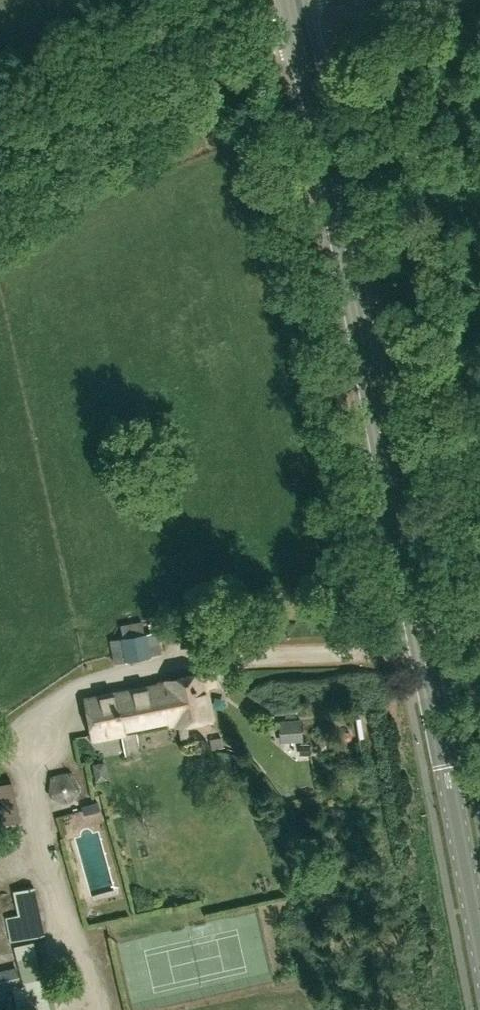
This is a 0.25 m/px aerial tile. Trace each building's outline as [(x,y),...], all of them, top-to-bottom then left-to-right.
[(119,624),(122,639),(110,641),(114,664),(162,656),(157,633),(144,635),(142,621),(119,624)] [(191,742),(186,724),(212,719),(206,688),(215,686),(213,672),(166,681),(167,683),(86,699),(94,741),(125,735),(125,734),(170,726),(174,725),(174,726),(177,725),(182,745),(191,742)] [(320,738),(321,713),(299,712),(299,738),(320,738)] [(70,771),(50,776),(48,797),(67,805),(81,789),(70,771)] [(20,822),(12,782),(0,785),(0,826),(20,822)] [(5,919),(10,942),(44,935),(35,888),(13,892),(17,916),(5,919)] [(32,941),(14,946),(23,984),(21,985),(16,966),(0,970),(0,991),(12,988),(17,1009),(49,1009),(32,941)]
